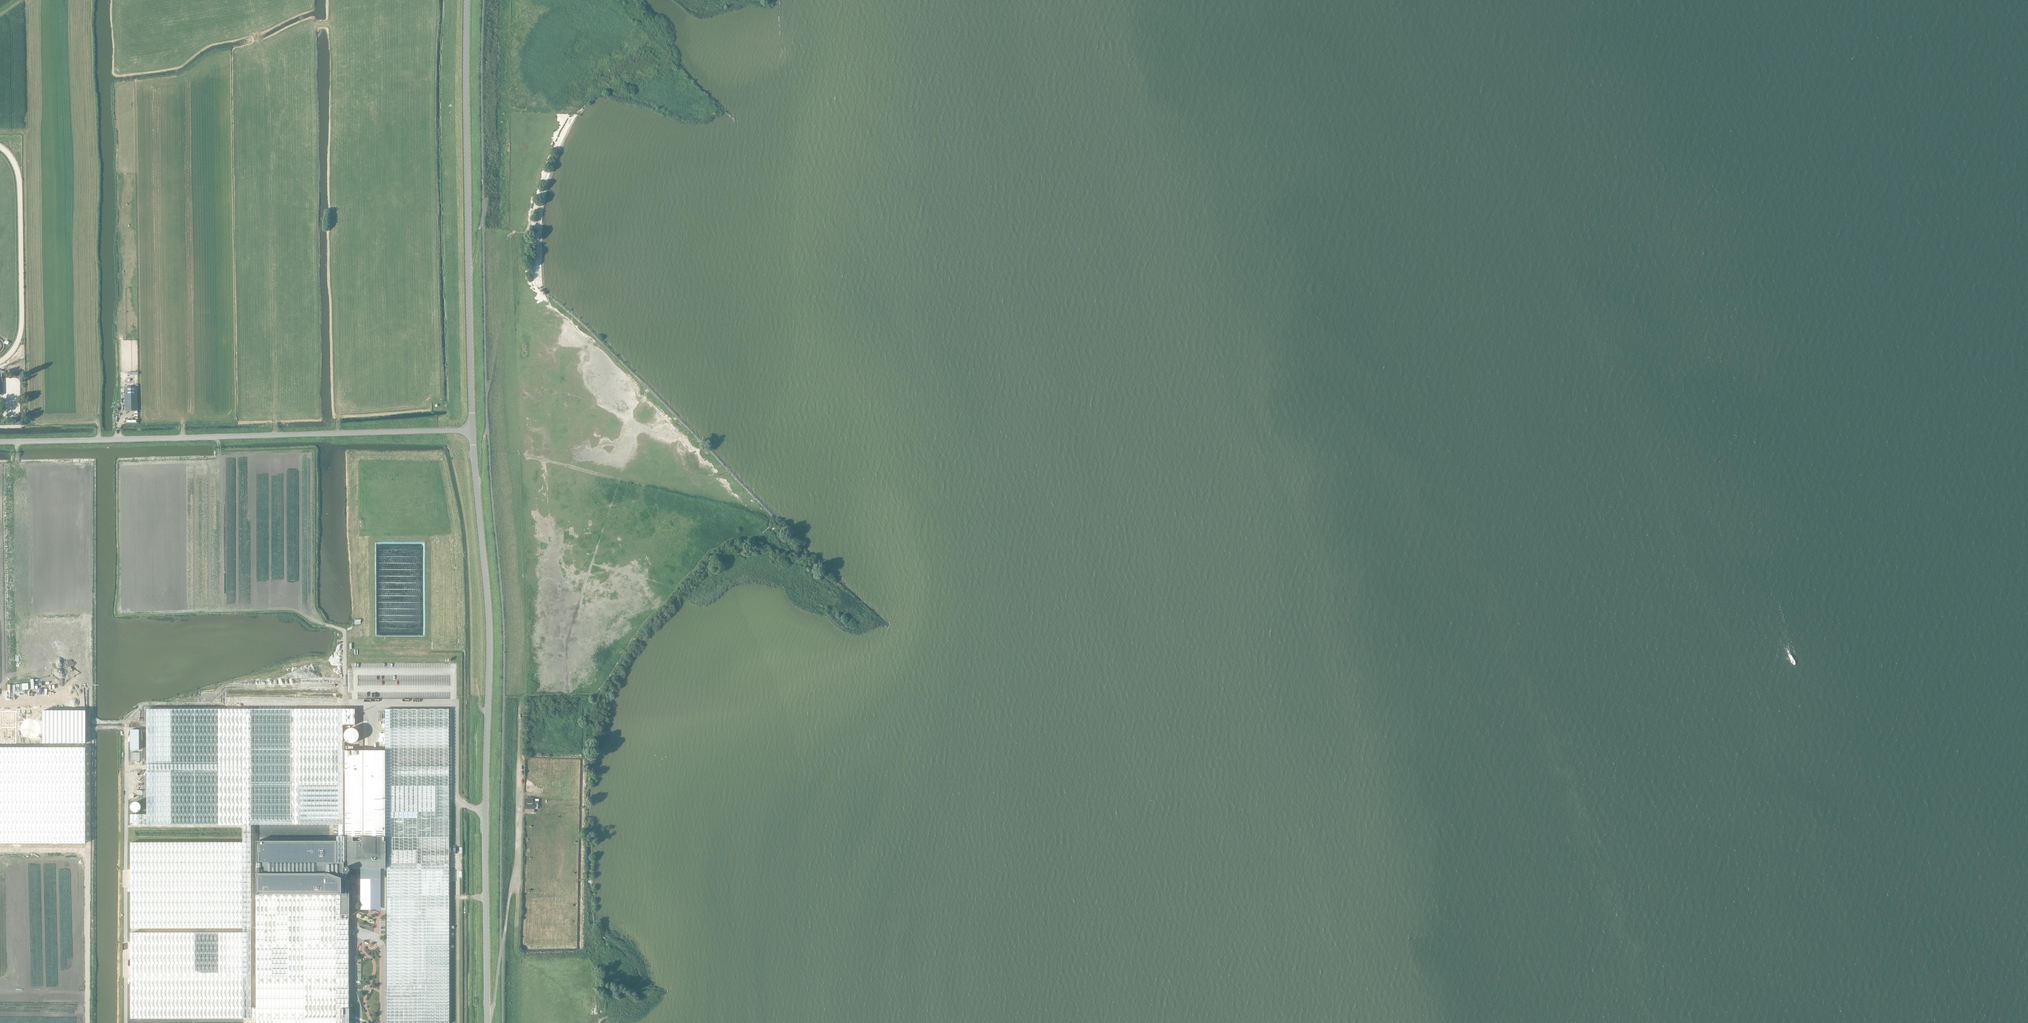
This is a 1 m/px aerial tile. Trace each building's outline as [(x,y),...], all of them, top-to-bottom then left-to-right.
[(125,387),(125,411),(137,411),(137,387),(125,387)] [(342,709),(146,710),(146,815),(146,825),(242,825),(250,825),(338,825),(343,825),(343,751),(342,709)] [(355,709),(342,709),(343,725),(355,725),(355,709)] [(448,709),(385,709),(385,751),(385,838),(385,869),(386,901),(449,901),(448,709)] [(84,710),(41,710),(41,743),(84,742),(84,710)] [(16,711),(0,711),(0,743),(11,743),(15,743),(16,743),(16,711)] [(139,730),(130,730),(130,750),(139,750),(139,730)] [(14,844),(18,844),(84,844),(84,748),(15,748),(12,748),(0,748),(0,844),(14,844)] [(385,751),(343,751),(343,825),(343,838),(352,838),(360,838),(385,838),(385,751)] [(533,799),(533,798),(525,798),(525,803),(525,812),(534,813),(534,809),(538,809),(538,804),(535,804),(535,799),(533,799)] [(146,815),(130,815),(130,825),(146,825),(146,815)] [(250,825),(242,825),(242,843),(131,843),(131,928),(242,928),(242,932),(130,932),(131,1019),(251,1019),(251,843),(250,825)] [(347,874),(350,871),(349,870),(349,869),(343,869),(343,838),(343,825),(338,825),(338,837),(336,837),(336,842),(296,842),(256,842),(256,896),(340,896),(340,916),(348,916),(349,914),(349,882),(347,881),(345,880),(346,874),(347,874)] [(343,838),(343,869),(349,869),(360,869),(381,869),(385,869),(385,838),(360,838),(360,843),(352,843),(352,838),(343,838)] [(380,910),(381,869),(360,869),(360,910),(380,910)] [(340,979),(348,979),(348,916),(340,916),(340,896),(256,896),(256,979),(256,1009),(251,1009),(251,1020),(255,1020),(255,1022),(340,1022),(340,979)] [(449,952),(449,901),(385,901),(386,952),(387,952),(387,1022),(449,1022),(449,952)] [(340,979),(340,1022),(349,1022),(349,1008),(348,1008),(348,979),(340,979)]
